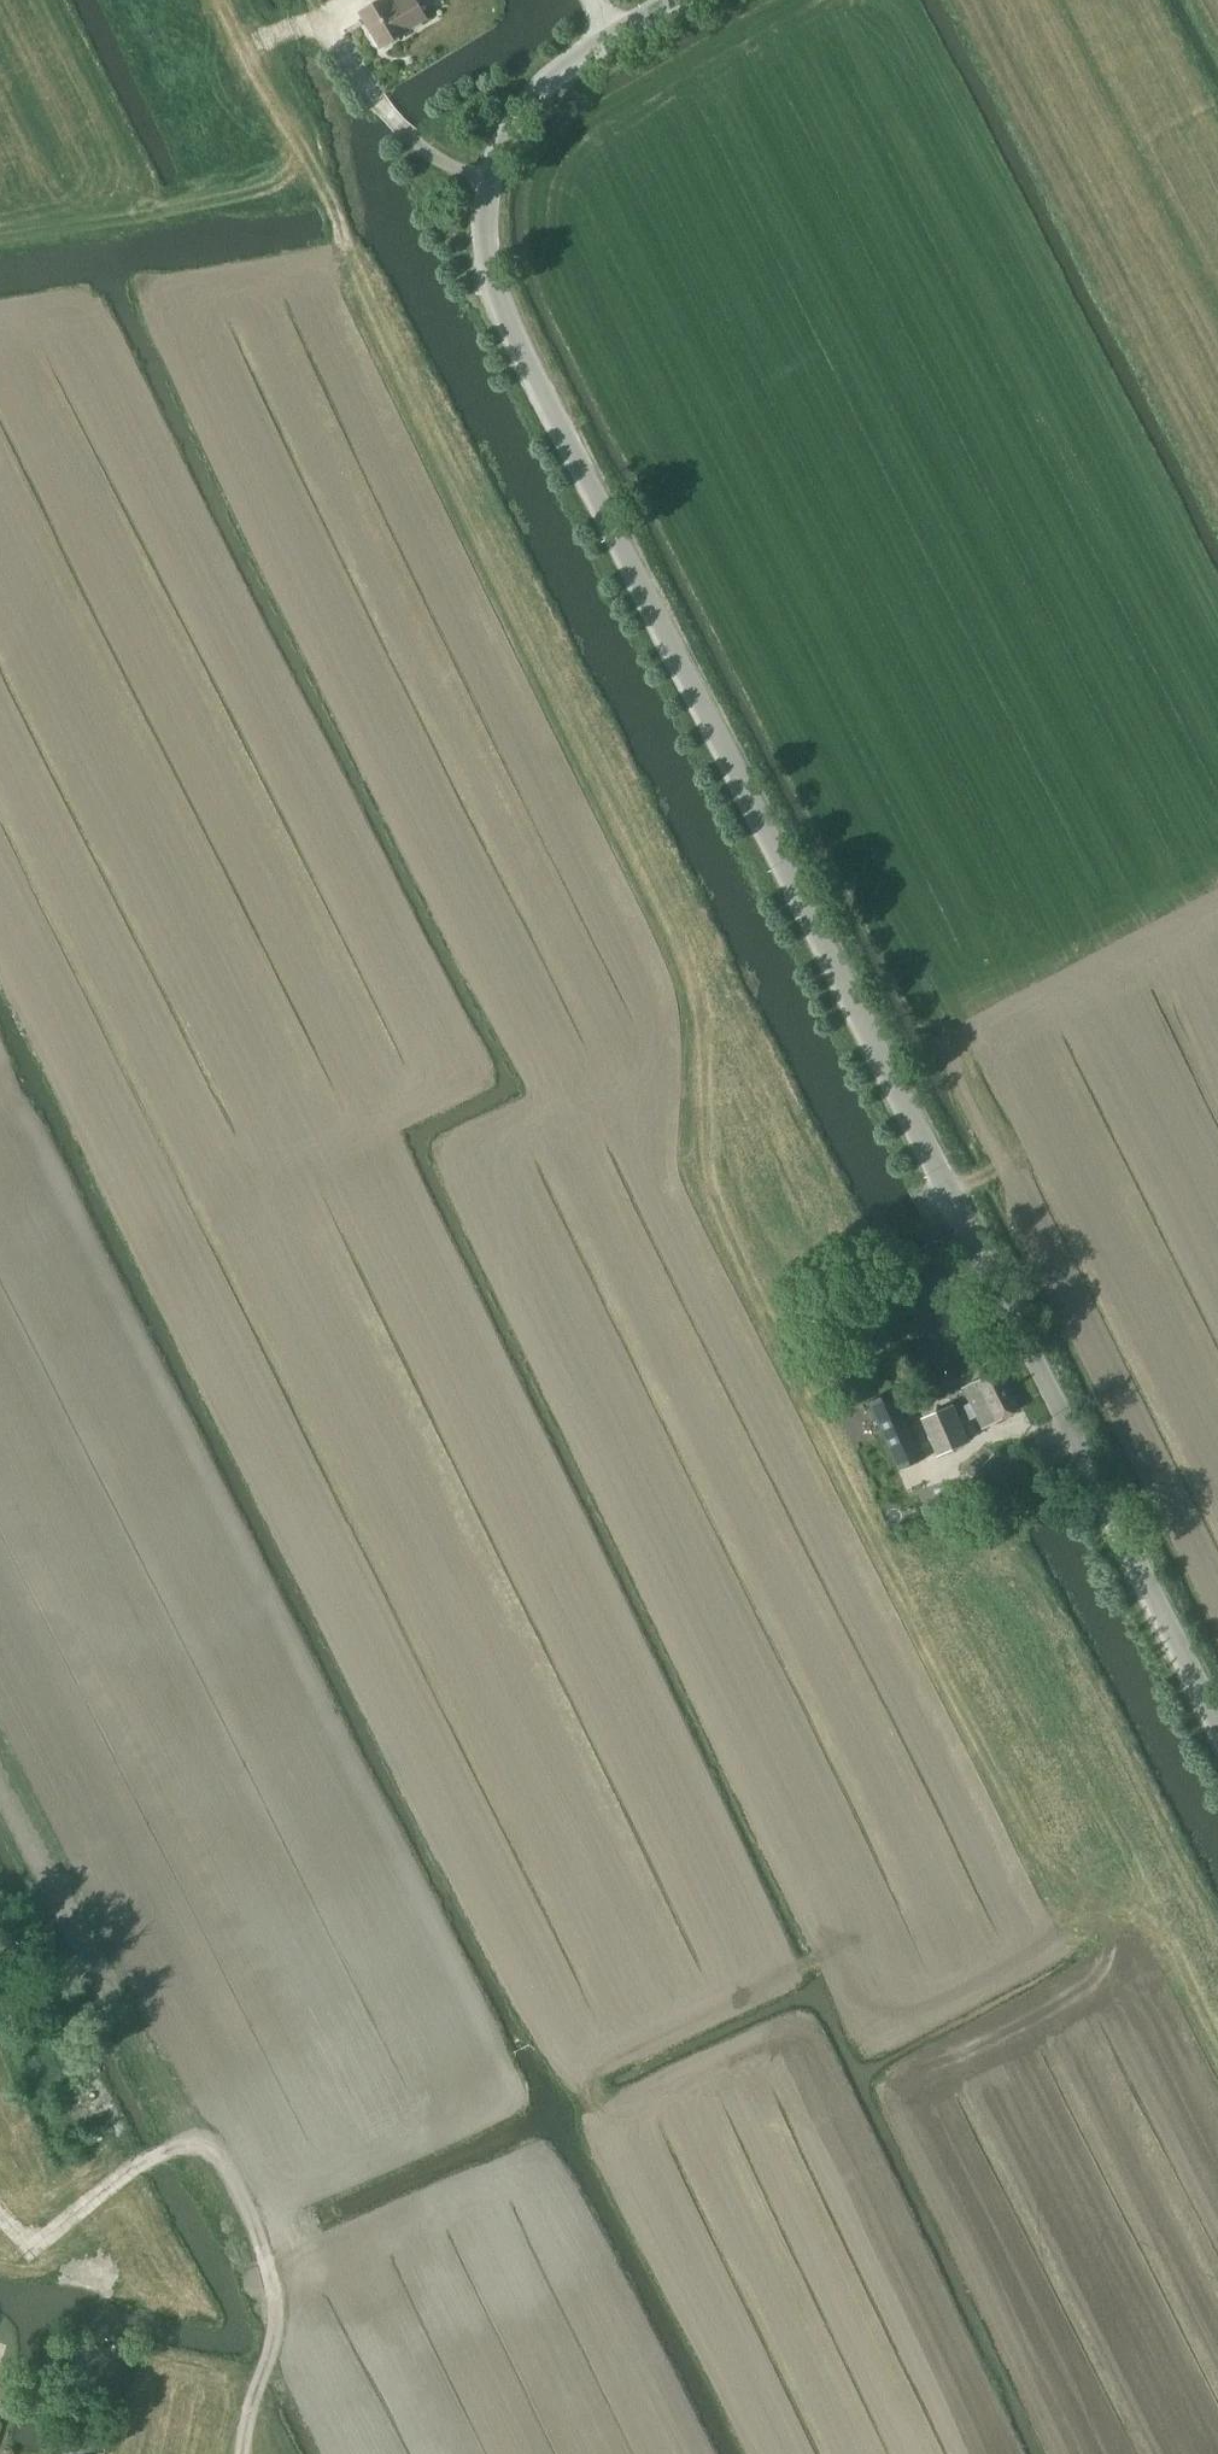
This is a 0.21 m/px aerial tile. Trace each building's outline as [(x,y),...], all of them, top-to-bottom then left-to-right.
[(428,18),(417,0),(381,0),(361,12),(382,47),(410,30),(409,29),(428,18)] [(983,1427),(1019,1409),(1000,1370),(964,1388),(972,1403),(965,1406),(971,1418),(978,1415),(983,1427)] [(922,1457),(895,1397),(873,1406),(898,1468),(922,1457)] [(939,1453),(969,1440),(954,1406),(924,1419),(939,1453)]
